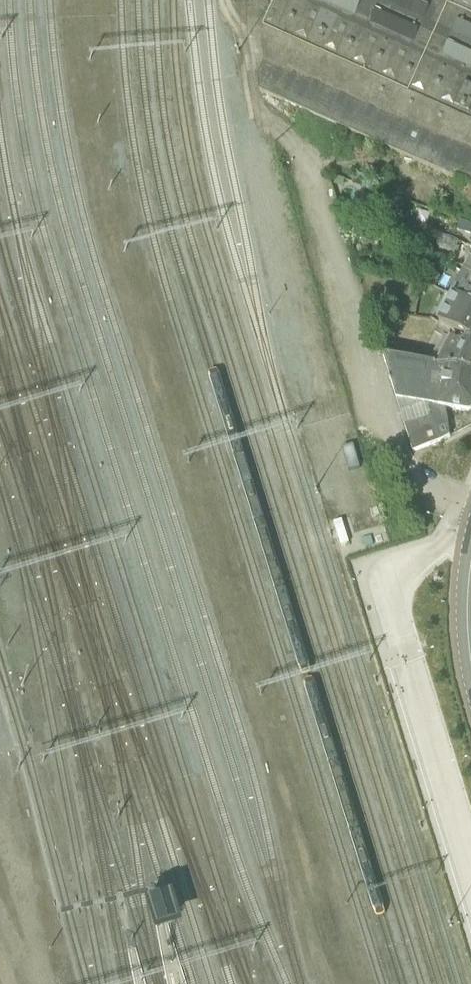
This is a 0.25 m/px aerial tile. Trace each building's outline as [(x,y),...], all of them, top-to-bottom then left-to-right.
[(263,31),(268,58),(258,78),(260,92),(470,186),(470,0),(277,0),(263,31)] [(470,306),(470,277),(464,273),(452,296),(470,306)] [(470,351),(470,306),(452,296),(445,291),(431,319),(440,324),(436,332),(444,336),(470,351)] [(444,336),(430,363),(470,372),(470,351),(444,336)] [(470,411),(470,372),(430,363),(384,354),(414,451),(441,441),(450,436),(447,408),(470,412),(470,411)]
